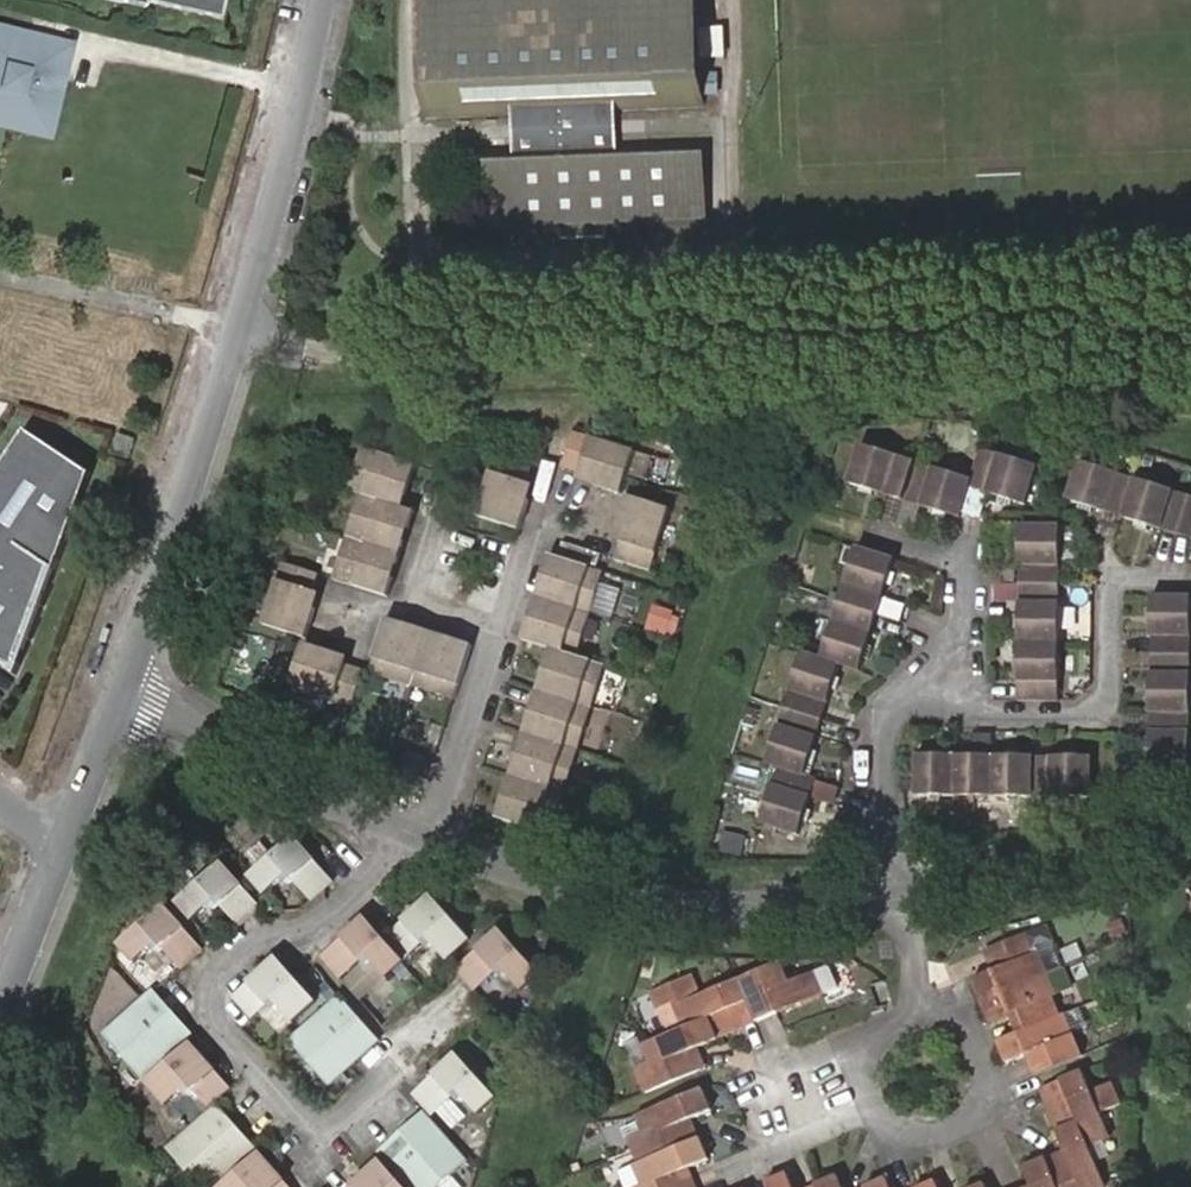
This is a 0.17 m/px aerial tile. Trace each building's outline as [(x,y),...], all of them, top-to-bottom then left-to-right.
[(224,0),(112,0),(145,8),(147,2),(219,20),(224,0)] [(431,118),(521,115),(521,135),(522,158),(490,157),(493,245),(562,241),(561,254),(599,252),(599,240),(639,239),(636,157),(606,158),(604,115),(697,113),(693,0),(427,0),(431,118)] [(65,44),(0,29),(0,117),(46,127),(65,44)] [(0,472),(0,649),(18,661),(16,664),(23,669),(26,666),(92,475),(27,431),(0,472)] [(130,459),(137,440),(119,434),(112,453),(130,459)] [(902,498),(916,458),(852,435),(844,457),(854,461),(848,478),(902,498)] [(617,501),(633,460),(575,439),(562,473),(590,481),(586,490),(617,501)] [(1040,463),(1005,450),(981,441),(968,477),(1027,498),(1040,463)] [(348,493),(358,496),(404,510),(418,469),(363,450),(348,493)] [(954,517),(968,477),(916,458),(902,498),(954,517)] [(1118,519),(1133,479),(1079,459),(1064,499),(1118,519)] [(518,499),(528,470),(494,460),(475,513),(520,527),(528,503),(518,499)] [(1190,506),(1190,501),(1133,479),(1118,519),(1178,541),(1190,506)] [(358,496),(343,539),(399,557),(412,513),(404,510),(358,496)] [(648,573),(669,514),(628,500),(606,558),(648,573)] [(1178,541),(1190,546),(1190,506),(1178,541)] [(1015,528),(1016,589),(1055,588),(1054,527),(1015,528)] [(399,557),(343,539),(330,578),(385,599),(399,557)] [(848,565),(836,602),(875,615),(895,558),(842,541),(836,561),(848,565)] [(548,585),(543,602),(587,618),(602,574),(549,557),(539,581),(548,585)] [(261,623),(306,638),(327,577),(282,562),(261,623)] [(1016,589),(1017,644),(1056,643),(1055,588),(1016,589)] [(1190,658),(1190,596),(1149,596),(1150,659),(1190,658)] [(518,644),(549,656),(570,663),(587,618),(543,602),(535,629),(525,625),(518,644)] [(813,631),(807,652),(845,663),(857,669),(875,615),(836,602),(824,635),(813,631)] [(647,603),(641,630),(670,636),(676,609),(647,603)] [(366,676),(407,688),(421,645),(398,637),(401,628),(384,622),(366,676)] [(1056,643),(1017,644),(1018,704),(1057,703),(1056,643)] [(421,645),(407,688),(449,703),(468,651),(451,645),(446,654),(421,645)] [(778,706),(826,721),(845,663),(807,652),(797,649),(778,706)] [(348,711),(358,680),(326,669),(330,662),(304,652),(290,690),(348,711)] [(552,679),(545,699),(594,717),(608,675),(570,663),(549,656),(542,677),(552,679)] [(1150,659),(1151,716),(1189,716),(1190,716),(1190,658),(1150,659)] [(537,723),(531,741),(580,759),(594,717),(545,699),(535,696),(527,719),(537,723)] [(770,762),(808,774),(826,721),(778,706),(760,760),(770,762)] [(1189,768),(1189,716),(1151,716),(1146,716),(1147,769),(1189,768)] [(523,763),(517,782),(565,800),(580,759),(531,741),(520,738),(513,760),(523,763)] [(1036,792),(1036,750),(973,751),(973,792),(1036,792)] [(1090,750),(1036,750),(1036,792),(1091,792),(1090,750)] [(973,792),(973,751),(914,751),(914,792),(973,792)] [(818,776),(808,774),(770,762),(751,819),(798,835),(818,776)] [(531,834),(552,839),(565,800),(517,782),(505,782),(498,801),(508,808),(502,823),(531,834)] [(290,875),(313,857),(295,835),(247,872),(265,895),(290,875)] [(334,881),(313,857),(290,875),(311,900),(334,881)] [(211,905),(237,883),(221,862),(173,900),(190,920),(211,905)] [(259,910),(237,883),(211,905),(232,933),(259,910)] [(429,887),(405,907),(425,932),(441,949),(463,929),(429,887)] [(425,932),(405,907),(386,921),(408,946),(425,932)] [(156,948),(181,930),(162,908),(112,948),(130,969),(156,948)] [(362,908),(345,922),(365,947),(379,967),(397,952),(362,908)] [(365,947),(345,922),(316,946),(335,972),(365,947)] [(497,922),(480,937),(498,963),(512,978),(530,963),(497,922)] [(203,957),(181,930),(156,948),(178,977),(203,957)] [(983,1000),(1062,969),(1055,952),(1039,959),(1029,934),(993,948),(1001,968),(995,970),(974,978),(983,1000)] [(498,963),(480,937),(451,960),(471,983),(498,963)] [(274,948),(253,965),(268,983),(287,1007),(310,990),(274,948)] [(1001,968),(993,948),(988,951),(995,970),(1001,968)] [(788,981),(778,960),(743,975),(760,1013),(779,1004),(782,1011),(823,992),(820,986),(835,979),(828,964),(788,981)] [(268,983),(253,965),(229,983),(243,1003),(268,983)] [(1069,986),(1062,969),(983,1000),(991,1022),(1012,1014),(1018,1011),(1026,1031),(1062,1017),(1052,993),(1069,986)] [(760,1013),(743,975),(706,993),(695,970),(656,987),(669,1017),(683,1011),(689,1026),(710,1017),(719,1038),(743,1027),(740,1021),(760,1013)] [(147,991),(103,1027),(136,1070),(179,1034),(147,991)] [(336,1003),(292,1038),(327,1080),(370,1044),(336,1003)] [(763,1019),(782,1011),(779,1004),(760,1013),(763,1019)] [(1042,1073),(1078,1058),(1068,1034),(1085,1027),(1078,1011),(1062,1017),(1026,1031),(1020,1033),(999,1042),(1008,1063),(1028,1055),(1034,1053),(1042,1073)] [(1018,1011),(1012,1014),(1020,1033),(1026,1031),(1018,1011)] [(743,1027),(763,1019),(760,1013),(740,1021),(743,1027)] [(689,1026),(668,1035),(650,1043),(652,1050),(637,1056),(653,1091),(702,1069),(693,1050),(698,1047),(719,1038),(710,1017),(689,1026)] [(183,1086),(203,1068),(182,1044),(139,1079),(160,1104),(183,1086)] [(693,1050),(702,1069),(707,1067),(698,1047),(693,1050)] [(1028,1055),(1036,1075),(1042,1073),(1034,1053),(1028,1055)] [(460,1055),(444,1067),(462,1091),(479,1112),(495,1098),(460,1055)] [(462,1091),(444,1067),(413,1093),(432,1114),(462,1091)] [(221,1090),(203,1068),(183,1086),(201,1108),(221,1090)] [(1090,1093),(1081,1073),(1047,1088),(1053,1103),(1047,1106),(1057,1128),(1078,1118),(1097,1162),(1110,1156),(1103,1142),(1110,1139),(1099,1114),(1119,1105),(1110,1084),(1090,1093)] [(703,1087),(638,1116),(640,1122),(626,1128),(633,1147),(641,1163),(693,1140),(685,1120),(691,1117),(712,1109),(703,1087)] [(1053,1103),(1047,1088),(1040,1091),(1047,1106),(1053,1103)] [(218,1106),(174,1141),(207,1182),(251,1145),(218,1106)] [(379,1148),(411,1186),(420,1186),(459,1156),(423,1113),(379,1148)] [(693,1140),(700,1137),(691,1117),(685,1120),(693,1140)] [(1100,1186),(1107,1183),(1102,1174),(1097,1162),(1078,1118),(1057,1128),(1066,1148),(1069,1155),(1049,1164),(1059,1186),(1101,1186),(1100,1186)] [(627,1186),(692,1186),(684,1170),(689,1167),(710,1158),(700,1137),(693,1140),(641,1163),(633,1147),(613,1156),(623,1178),(627,1186)] [(1066,1148),(1047,1157),(1049,1164),(1069,1155),(1066,1148)] [(276,1178),(258,1155),(221,1186),(264,1186),(276,1178)] [(1049,1164),(1047,1157),(1025,1166),(1034,1186),(1059,1186),(1049,1164)] [(352,1179),(358,1186),(397,1186),(376,1161),(352,1179)] [(698,1186),(689,1167),(684,1170),(692,1186),(697,1186),(698,1186)] [(788,1172),(766,1182),(768,1186),(794,1186),(788,1172)] [(837,1174),(815,1185),(816,1186),(843,1186),(837,1174)] [(887,1177),(865,1186),(891,1186),(887,1177)] [(276,1178),(264,1186),(283,1186),(276,1178)]
